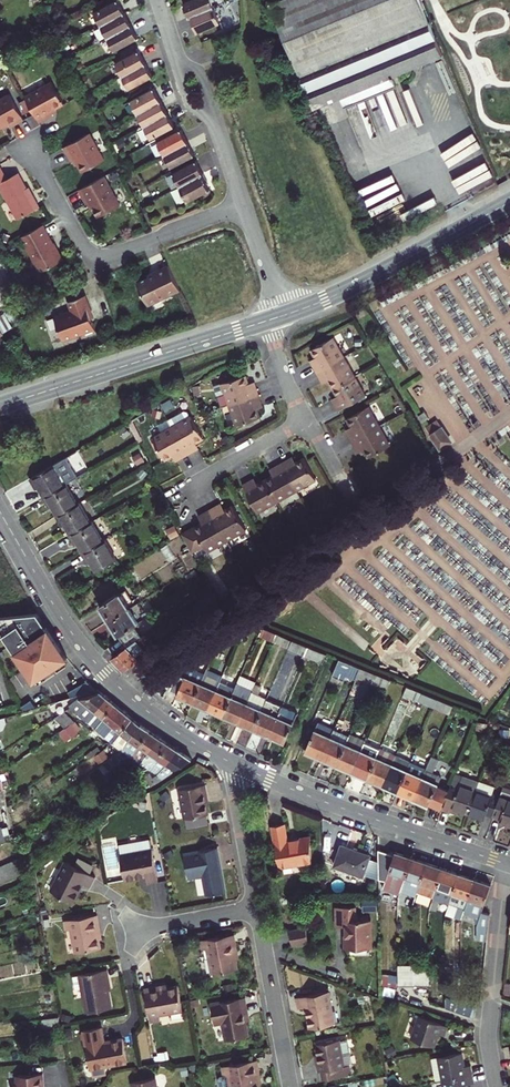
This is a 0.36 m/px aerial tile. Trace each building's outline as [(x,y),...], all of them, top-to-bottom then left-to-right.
[(93,13),(101,26),(124,13),(117,0),(93,13)] [(183,4),(188,17),(213,7),(210,0),(192,0),(183,4)] [(314,109),(442,56),(420,0),(275,0),(270,2),(314,109)] [(219,22),(213,7),(188,17),(192,24),(194,24),(197,32),(219,22)] [(101,26),(107,38),(130,25),(124,13),(101,26)] [(130,25),(107,38),(114,51),(137,38),(130,25)] [(115,63),(122,76),(145,63),(138,51),(115,63)] [(145,63),(122,76),(129,88),(152,76),(145,63)] [(52,83),(25,98),(26,100),(32,111),(39,123),(58,113),(56,110),(64,105),(52,83)] [(131,101),(137,113),(160,100),(154,88),(131,101)] [(0,100),(0,128),(8,124),(10,127),(24,120),(10,94),(0,100)] [(32,111),(26,100),(19,104),(25,115),(32,111)] [(137,113),(144,126),(167,113),(160,100),(137,113)] [(167,113),(144,126),(151,138),(174,125),(167,113)] [(180,130),(178,131),(157,143),(164,155),(187,142),(180,130)] [(89,134),(64,148),(71,161),(74,160),(82,173),(103,160),(89,134)] [(187,142),(164,155),(171,167),(194,154),(187,142)] [(173,173),(180,186),(203,173),(196,161),(173,173)] [(16,218),(38,206),(32,195),(30,197),(16,172),(6,178),(0,168),(0,189),(16,218)] [(203,173),(180,186),(188,201),(210,189),(206,183),(207,181),(203,173)] [(103,176),(78,190),(86,204),(89,202),(97,217),(118,204),(103,176)] [(44,239),(48,237),(41,224),(37,226),(44,239)] [(37,226),(20,236),(39,271),(62,258),(55,247),(54,248),(48,237),(44,239),(37,226)] [(179,289),(168,264),(154,271),(155,274),(137,282),(148,305),(179,289)] [(94,331),(89,318),(87,312),(90,311),(84,295),(67,302),(70,311),(53,318),(62,341),(82,333),(84,335),(94,331)] [(3,332),(12,326),(4,313),(0,316),(0,334),(3,332)] [(364,396),(332,337),(311,350),(315,357),(318,362),(312,365),(320,379),(326,376),(328,381),(337,396),(339,400),(332,404),(336,412),(364,396)] [(221,407),(229,404),(259,394),(256,386),(250,389),(248,384),(245,375),(214,386),(221,407)] [(259,394),(229,404),(236,425),(260,417),(257,409),(255,404),(261,402),(259,394)] [(332,404),(339,400),(337,396),(329,400),(332,404)] [(351,441),(379,426),(368,407),(346,419),(351,426),(353,431),(348,434),(351,441)] [(172,427),(187,455),(194,451),(191,445),(196,442),(203,438),(191,416),(190,417),(187,412),(184,411),(168,420),(172,427)] [(424,412),(418,416),(420,420),(424,417),(426,420),(428,418),(424,412)] [(426,428),(434,441),(445,434),(436,421),(426,428)] [(348,434),(353,431),(351,426),(345,430),(348,434)] [(379,426),(351,441),(355,448),(361,445),(364,450),(368,458),(390,445),(379,426)] [(180,459),(187,455),(172,427),(152,438),(165,460),(172,455),(177,453),(180,459)] [(445,434),(434,441),(440,449),(450,442),(445,434)] [(256,511),(316,479),(303,458),(295,462),(291,465),(288,459),(274,467),(277,472),(272,475),(257,483),(253,486),(248,479),(241,483),(256,511)] [(46,495),(66,483),(61,475),(68,470),(62,460),(32,477),(38,487),(40,485),(46,495)] [(143,469),(138,474),(142,477),(147,472),(143,469)] [(257,483),(253,476),(248,479),(253,486),(257,483)] [(58,514),(78,503),(66,483),(46,495),(44,496),(50,506),(53,505),(58,514)] [(152,488),(148,492),(155,498),(159,494),(152,488)] [(70,533),(91,521),(79,502),(78,503),(58,514),(57,515),(63,525),(66,524),(70,533)] [(209,509),(225,537),(244,526),(232,504),(224,508),(220,511),(216,505),(209,509)] [(203,544),(205,547),(225,537),(209,509),(202,513),(205,519),(201,521),(180,533),(189,551),(203,544)] [(78,542),(84,552),(104,540),(92,521),(91,521),(70,533),(70,534),(75,543),(78,542)] [(175,525),(166,530),(171,538),(179,535),(175,525)] [(117,559),(105,539),(104,540),(84,552),(82,553),(88,563),(91,561),(97,571),(117,559)] [(194,566),(188,552),(182,555),(188,569),(194,566)] [(125,589),(99,606),(108,620),(134,604),(125,589)] [(143,619),(134,604),(108,620),(118,635),(134,624),(143,619)] [(37,611),(0,615),(0,628),(35,678),(68,654),(37,611)] [(176,629),(167,618),(166,619),(141,636),(126,648),(113,657),(124,669),(139,658),(136,655),(153,643),(151,640),(154,639),(154,640),(159,636),(161,639),(176,629)] [(134,624),(118,635),(126,648),(141,636),(134,624)] [(275,635),(261,629),(258,636),(272,642),(275,635)] [(237,641),(240,634),(232,632),(230,638),(237,641)] [(288,649),(291,641),(275,635),(272,642),(288,649)] [(288,649),(287,650),(303,656),(307,648),(291,641),(288,649)] [(321,663),(325,655),(307,648),(303,656),(321,663)] [(343,680),(344,677),(349,665),(339,660),(332,676),(343,680)] [(191,703),(205,671),(205,670),(187,663),(185,668),(182,667),(178,675),(176,674),(169,691),(177,694),(176,697),(191,703)] [(349,665),(344,677),(354,681),(355,678),(359,669),(349,665)] [(359,669),(355,678),(370,684),(374,675),(359,669)] [(207,710),(218,683),(221,678),(205,671),(191,703),(207,710)] [(374,675),(370,684),(384,690),(388,680),(374,675)] [(237,723),(249,693),(253,685),(254,682),(239,676),(234,689),(222,717),(237,723)] [(70,692),(74,697),(97,691),(88,681),(70,692)] [(207,710),(222,717),(234,689),(218,683),(207,710)] [(256,697),(260,688),(253,685),(249,693),(256,697)] [(420,693),(406,687),(402,696),(417,702),(420,693)] [(69,705),(87,721),(106,698),(100,693),(74,699),(69,705)] [(237,723),(252,730),(265,700),(256,697),(249,693),(237,723)] [(436,700),(422,694),(418,702),(433,708),(436,700)] [(95,728),(115,705),(106,698),(87,721),(95,728)] [(265,700),(252,730),(268,737),(281,708),(265,700)] [(19,707),(21,713),(31,710),(29,701),(19,707)] [(103,735),(123,712),(115,705),(95,728),(103,735)] [(296,715),(281,708),(268,737),(283,743),(296,715)] [(67,725),(70,723),(62,711),(53,718),(61,729),(67,725)] [(103,735),(112,743),(132,718),(123,712),(103,735)] [(123,751),(141,725),(132,718),(112,743),(123,751)] [(305,752),(319,758),(331,731),(332,730),(317,724),(305,752)] [(61,729),(55,733),(61,741),(72,733),(67,725),(61,729)] [(123,751),(132,757),(149,731),(141,725),(123,751)] [(142,763),(159,737),(149,731),(132,757),(142,763)] [(331,731),(319,758),(335,765),(347,737),(331,731)] [(335,765),(350,772),(363,744),(364,741),(348,734),(347,737),(335,765)] [(142,763),(149,768),(168,743),(159,737),(142,763)] [(168,763),(177,749),(168,743),(149,768),(156,773),(168,763)] [(363,744),(350,772),(365,779),(378,751),(363,744)] [(94,755),(100,751),(97,746),(90,750),(94,755)] [(100,751),(94,755),(99,762),(107,756),(104,752),(107,750),(105,748),(100,751)] [(153,776),(149,772),(143,776),(150,785),(171,773),(175,768),(191,758),(177,749),(168,763),(156,773),(153,776)] [(365,779),(380,785),(393,756),(378,750),(378,751),(365,779)] [(116,754),(103,763),(108,770),(118,762),(116,760),(119,758),(116,754)] [(393,756),(380,785),(396,792),(409,763),(393,756)] [(424,769),(411,799),(427,806),(428,803),(442,808),(449,791),(436,786),(440,777),(431,773),(437,760),(429,757),(424,769)] [(409,763),(396,792),(411,799),(424,769),(409,763)] [(113,770),(107,775),(111,780),(119,775),(117,771),(115,772),(113,770)] [(442,808),(441,810),(450,813),(450,811),(451,807),(459,810),(468,813),(476,790),(478,782),(455,774),(449,791),(442,808)] [(204,782),(178,787),(184,815),(207,811),(204,792),(206,791),(204,782)] [(478,782),(476,790),(468,813),(482,818),(483,814),(493,817),(500,798),(490,794),(493,787),(478,782)] [(500,798),(493,817),(500,819),(500,822),(509,826),(509,791),(503,788),(500,798)] [(274,826),(280,867),(311,861),(311,837),(287,841),(284,825),(274,826)] [(150,842),(119,848),(125,881),(146,877),(148,885),(158,883),(150,842)] [(216,844),(183,851),(188,874),(202,872),(206,891),(224,888),(220,866),(219,866),(218,860),(219,860),(216,844)] [(364,873),(369,859),(371,855),(341,844),(334,865),(363,875),(364,873)] [(399,890),(410,858),(395,852),(384,880),(386,881),(384,888),(393,891),(390,898),(390,904),(396,905),(396,901),(399,890)] [(417,891),(426,863),(410,858),(399,890),(416,895),(417,891)] [(16,859),(10,861),(16,875),(22,872),(16,859)] [(95,875),(65,859),(50,889),(72,900),(82,881),(89,885),(95,875)] [(369,859),(364,873),(377,878),(377,861),(369,859)] [(16,875),(10,861),(2,864),(8,878),(16,875)] [(417,891),(433,896),(442,869),(426,863),(417,891)] [(2,864),(0,865),(0,877),(2,881),(8,878),(2,864)] [(436,909),(445,912),(458,874),(442,869),(433,896),(428,912),(428,917),(434,918),(435,911),(436,909)] [(461,918),(473,879),(458,874),(445,912),(461,918)] [(486,940),(489,913),(481,911),(489,884),(473,879),(461,918),(477,923),(476,939),(486,940)] [(354,905),(335,906),(336,925),(345,925),(345,947),(371,947),(370,919),(355,919),(354,905)] [(39,912),(26,915),(27,923),(40,919),(39,912)] [(96,914),(64,920),(65,929),(70,928),(75,952),(99,947),(96,932),(99,931),(96,914)] [(291,943),(307,940),(305,925),(289,928),(291,943)] [(234,935),(201,942),(203,951),(208,950),(213,974),(237,970),(234,954),(237,953),(234,935)] [(414,986),(414,966),(398,967),(398,986),(414,986)] [(414,986),(429,986),(429,966),(414,966),(414,986)] [(107,968),(79,974),(86,1011),(111,1007),(105,978),(109,977),(107,968)] [(396,975),(383,975),(383,984),(395,986),(396,975)] [(162,988),(145,991),(151,1023),(159,1022),(158,1016),(182,1012),(178,987),(163,991),(162,988)] [(329,990),(296,996),(298,1007),(306,1006),(310,1027),(335,1022),(329,990)] [(461,1000),(461,1001),(473,1002),(473,994),(461,993),(461,1000)] [(445,1007),(461,1013),(461,1001),(461,1000),(445,997),(445,1007)] [(246,998),(212,1004),(215,1024),(223,1022),(227,1041),(249,1037),(244,1014),(249,1013),(246,998)] [(461,1013),(473,1017),(476,1002),(473,1002),(461,1001),(461,1013)] [(58,1016),(42,1019),(43,1026),(60,1024),(58,1016)] [(448,1027),(419,1017),(411,1039),(434,1047),(438,1034),(444,1036),(448,1027)] [(101,1026),(83,1030),(90,1067),(127,1061),(122,1037),(104,1041),(101,1026)] [(351,1073),(349,1063),(345,1064),(340,1039),(340,1038),(316,1043),(320,1061),(317,1062),(319,1070),(321,1069),(323,1078),(351,1073)] [(348,1038),(340,1039),(345,1064),(349,1063),(352,1062),(348,1038)] [(461,1052),(432,1058),(436,1080),(442,1079),(472,1073),(470,1064),(464,1065),(461,1052)] [(222,1066),(224,1075),(221,1076),(219,1078),(221,1086),(260,1086),(258,1077),(261,1077),(257,1059),(222,1066)] [(444,1086),(468,1086),(467,1083),(473,1081),(472,1073),(442,1079),(444,1086)] [(11,1086),(43,1086),(42,1074),(17,1076),(17,1082),(11,1082),(11,1086)] [(156,1079),(133,1083),(133,1086),(157,1086),(156,1079)]
